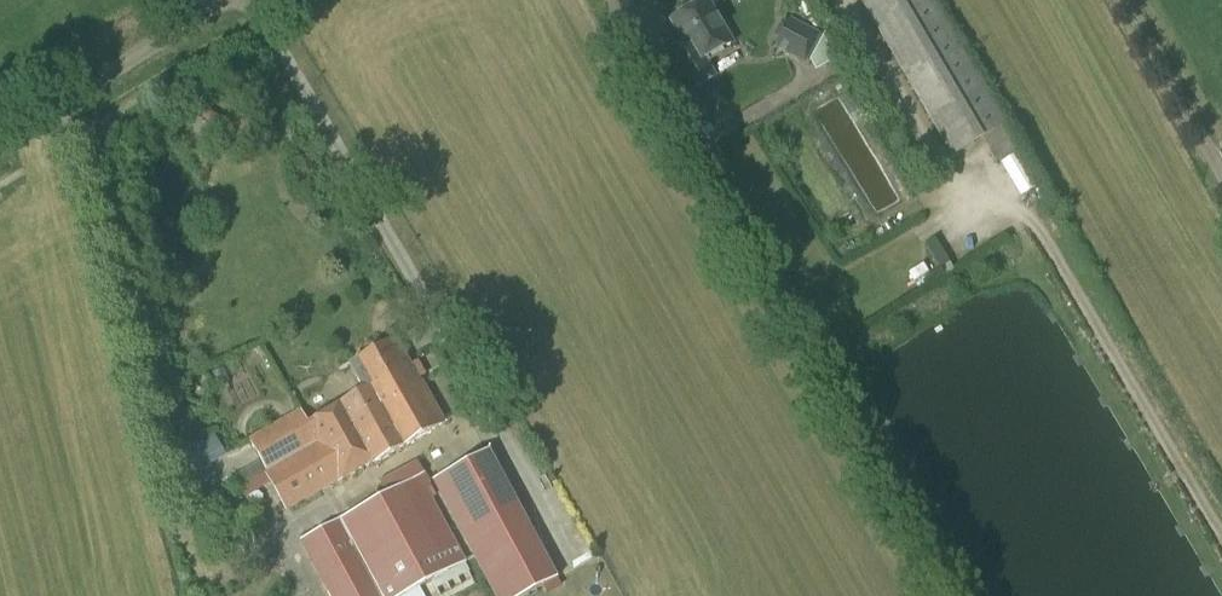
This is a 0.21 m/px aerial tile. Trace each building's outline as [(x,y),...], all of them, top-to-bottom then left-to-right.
[(707,82),(696,64),(732,43),(707,0),(704,0),(669,20),(689,53),(671,63),(688,93),(707,82)] [(1014,139),(1006,126),(1007,125),(933,0),(858,0),(951,157),(983,139),(998,165),(1021,152),(1014,139)] [(820,34),(789,17),(786,24),(781,22),(772,37),(778,40),(774,47),(804,63),(820,34)] [(827,30),(810,61),(816,71),(843,55),(829,28),(827,30)] [(1009,161),(1030,197),(1048,187),(1026,151),(1009,161)] [(340,432),(422,386),(395,339),(349,365),(363,390),(307,422),(301,411),(248,442),(266,473),(336,432),(340,432)] [(336,432),(266,473),(287,510),(379,458),(380,459),(443,423),(422,386),(340,432),(336,432)] [(193,469),(236,453),(227,427),(183,443),(193,469)] [(558,579),(489,448),(431,480),(493,595),(526,595),(558,579)] [(467,563),(432,491),(435,490),(426,473),(299,541),(329,595),(405,595),(467,563)]
